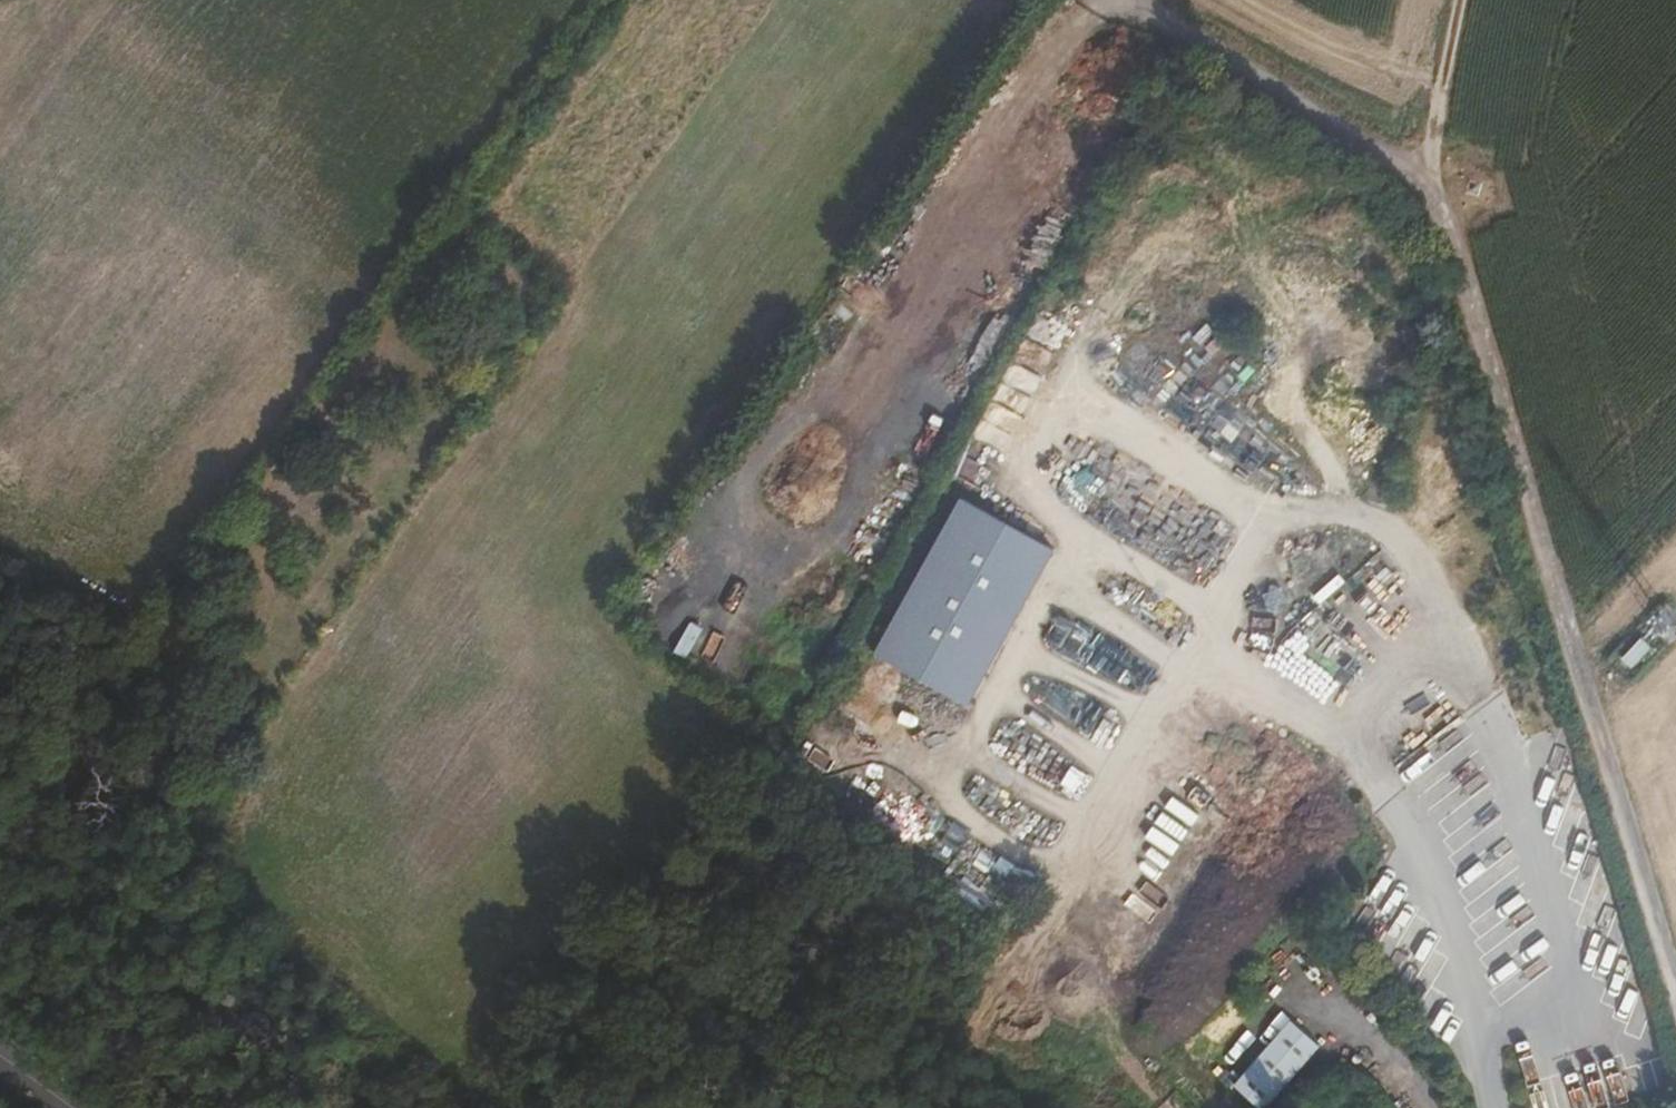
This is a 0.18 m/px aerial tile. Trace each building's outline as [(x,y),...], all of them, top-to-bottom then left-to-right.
[(958,498),(871,653),(961,703),(1048,549),(958,498)] [(971,851),(949,895),(980,911),(1003,868),(971,851)] [(1321,1045),(1291,1018),(1231,1083),(1259,1107),(1263,1107),(1321,1045)]
